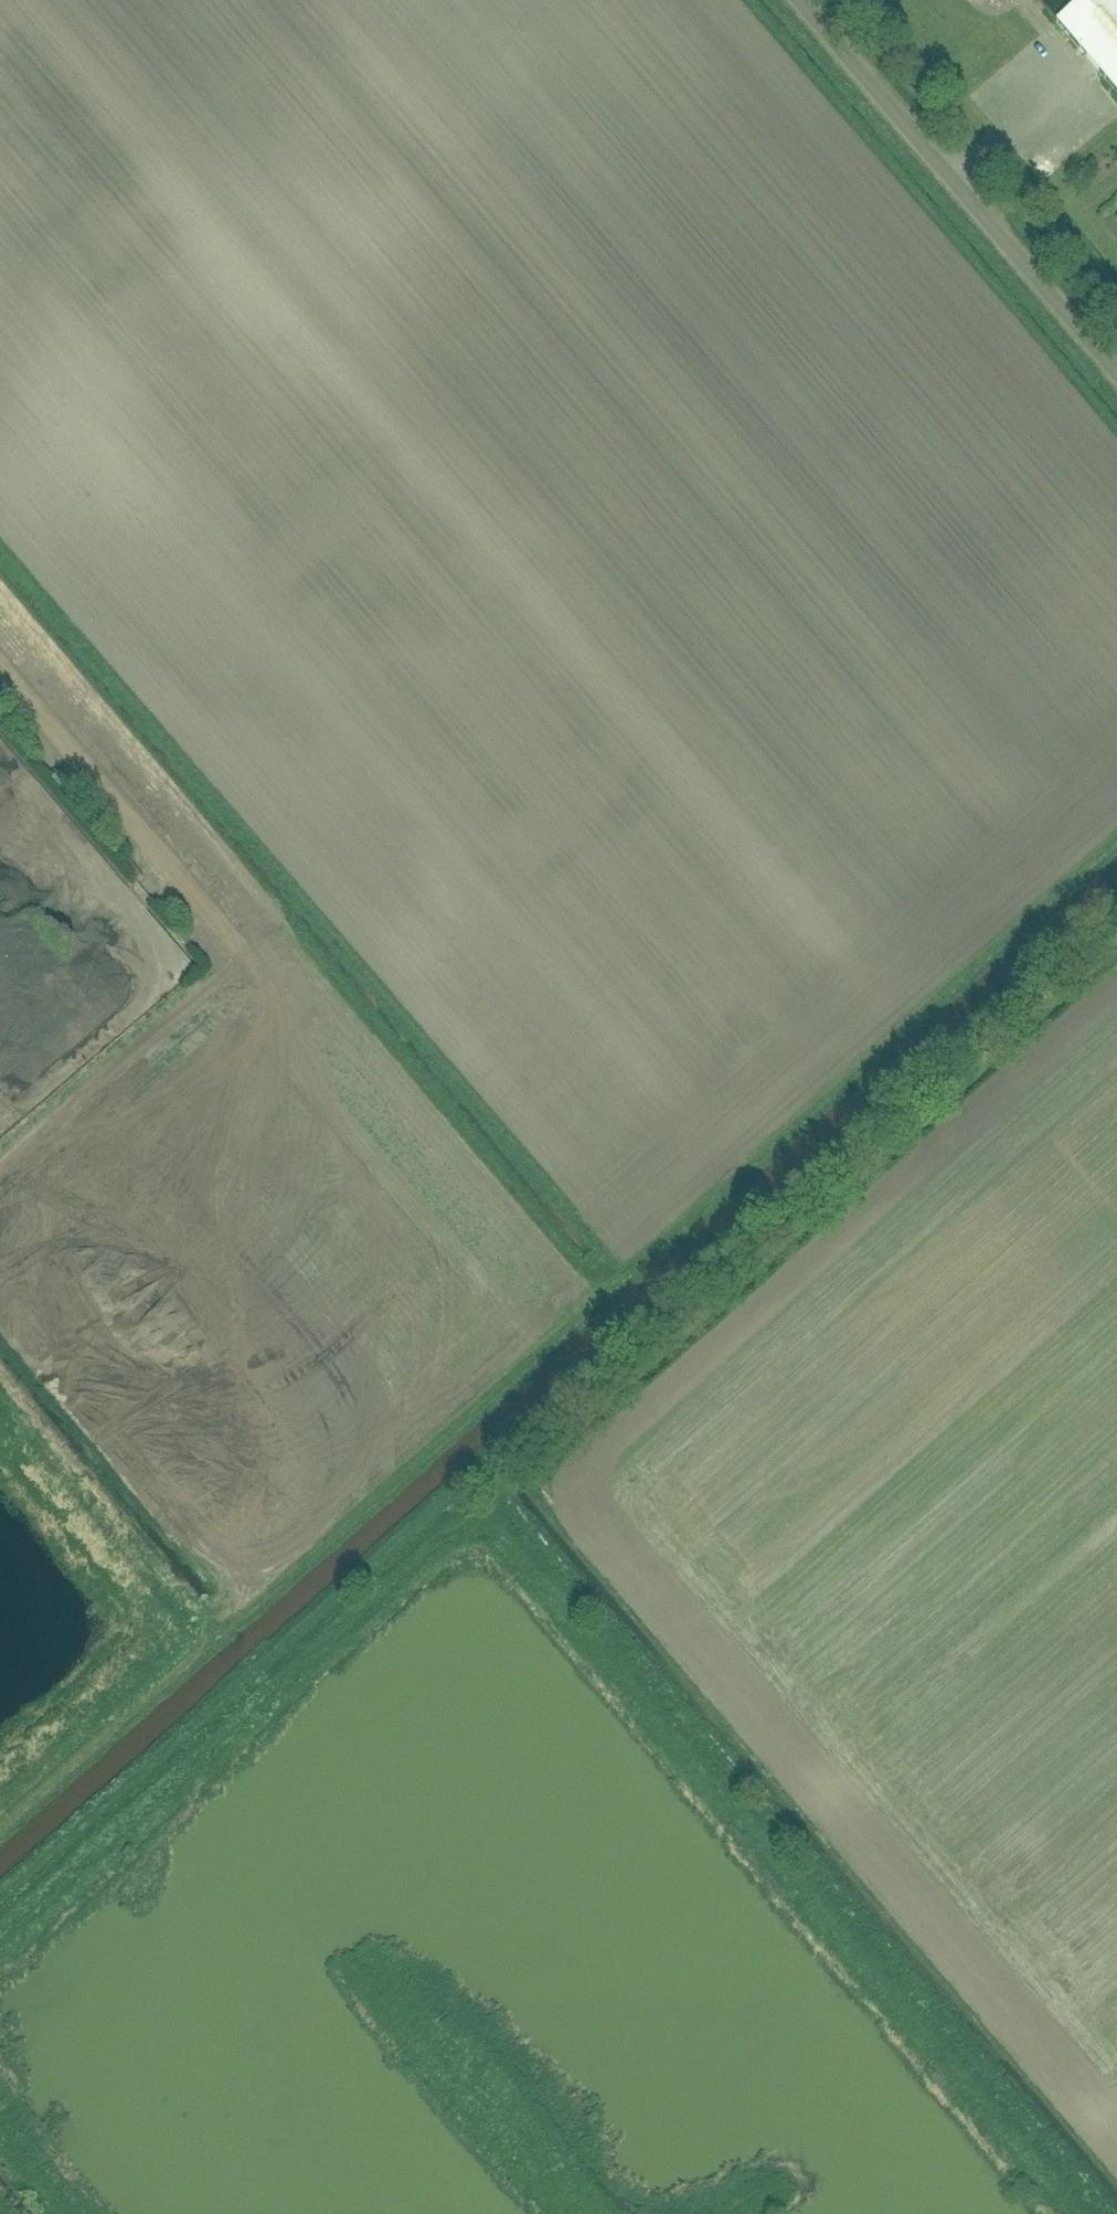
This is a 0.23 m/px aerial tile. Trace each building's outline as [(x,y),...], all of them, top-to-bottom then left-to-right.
[(1056,24),(1116,95),(1116,0),(1085,0),(1056,24)]
